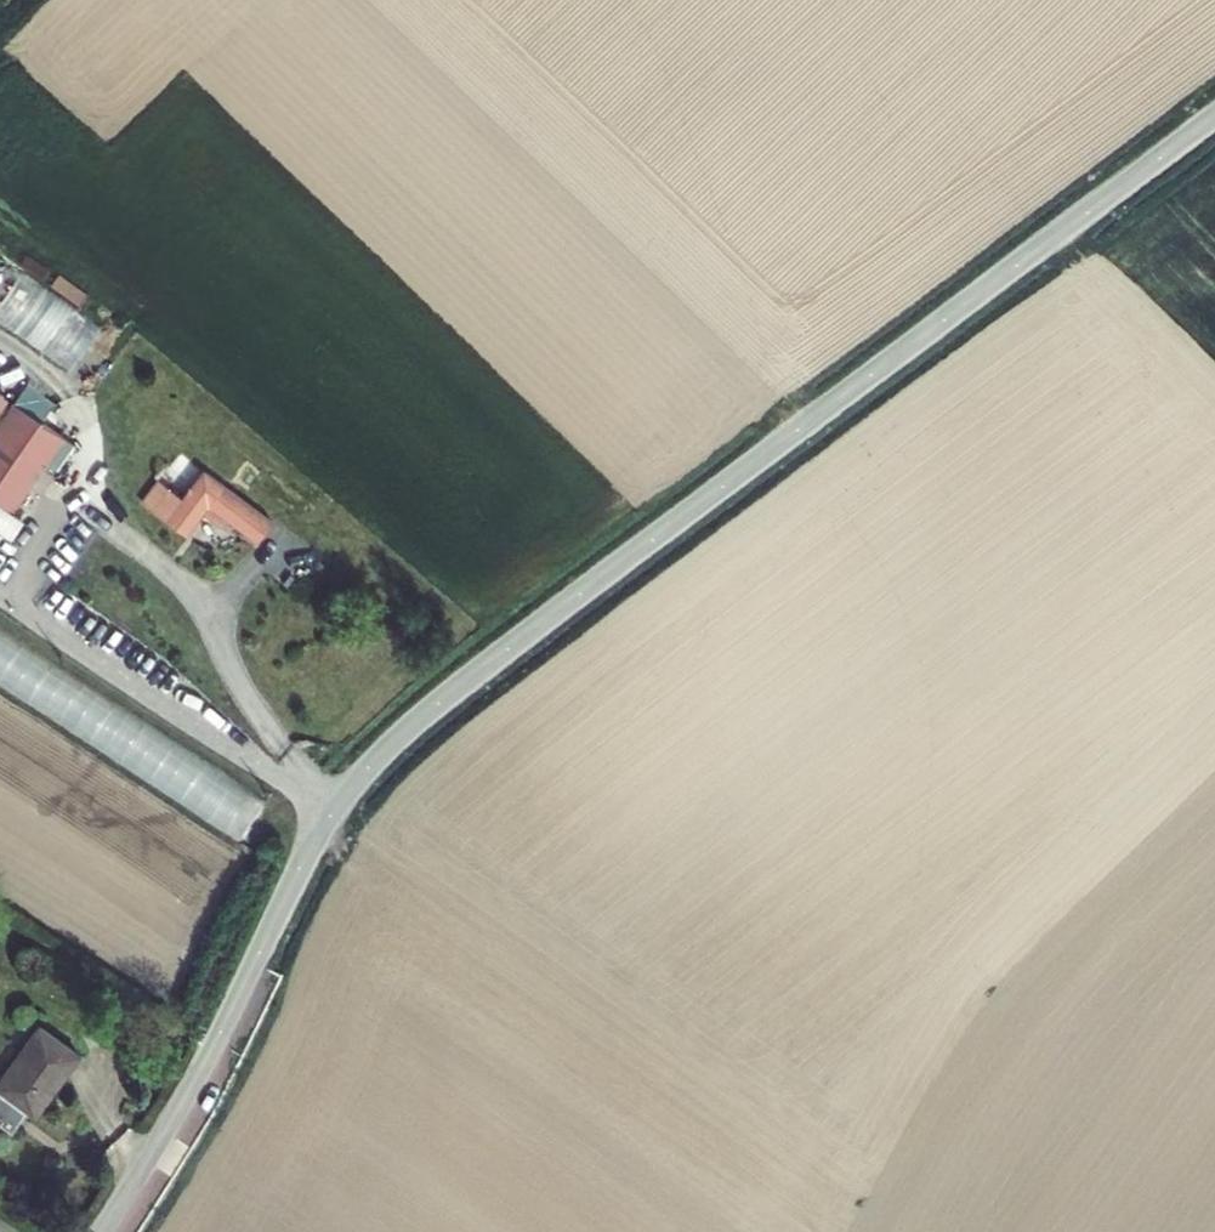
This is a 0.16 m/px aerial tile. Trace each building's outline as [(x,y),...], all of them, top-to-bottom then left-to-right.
[(73,368),(102,321),(0,258),(0,323),(73,368)] [(13,512),(68,435),(13,397),(0,417),(0,503),(13,512)] [(257,544),(276,517),(201,465),(181,494),(156,476),(138,503),(185,535),(205,507),(257,544)] [(266,798),(0,631),(0,676),(246,830),(266,798)] [(33,1128),(76,1067),(35,1040),(0,1090),(0,1135),(8,1140),(16,1128),(20,1130),(25,1122),(33,1128)]
